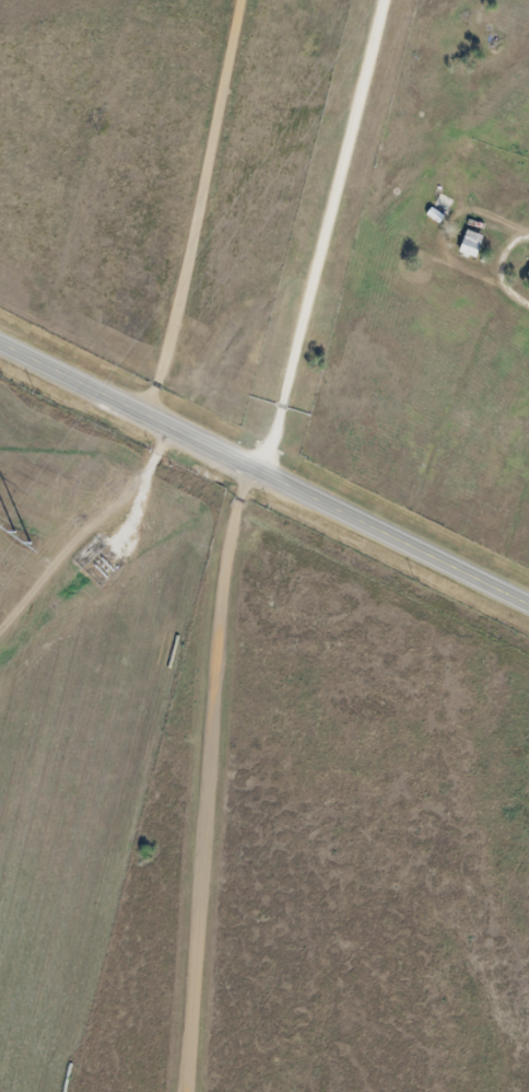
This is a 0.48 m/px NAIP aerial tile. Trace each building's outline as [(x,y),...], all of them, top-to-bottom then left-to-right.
[(461,167),(470,173),(460,193),(450,187),(461,167)] [(445,191),(437,207),(455,216),(462,200),(445,191)] [(437,211),(433,220),(449,229),(454,219),(437,211)] [(472,228),(466,246),(484,254),(492,235),(472,228)]
